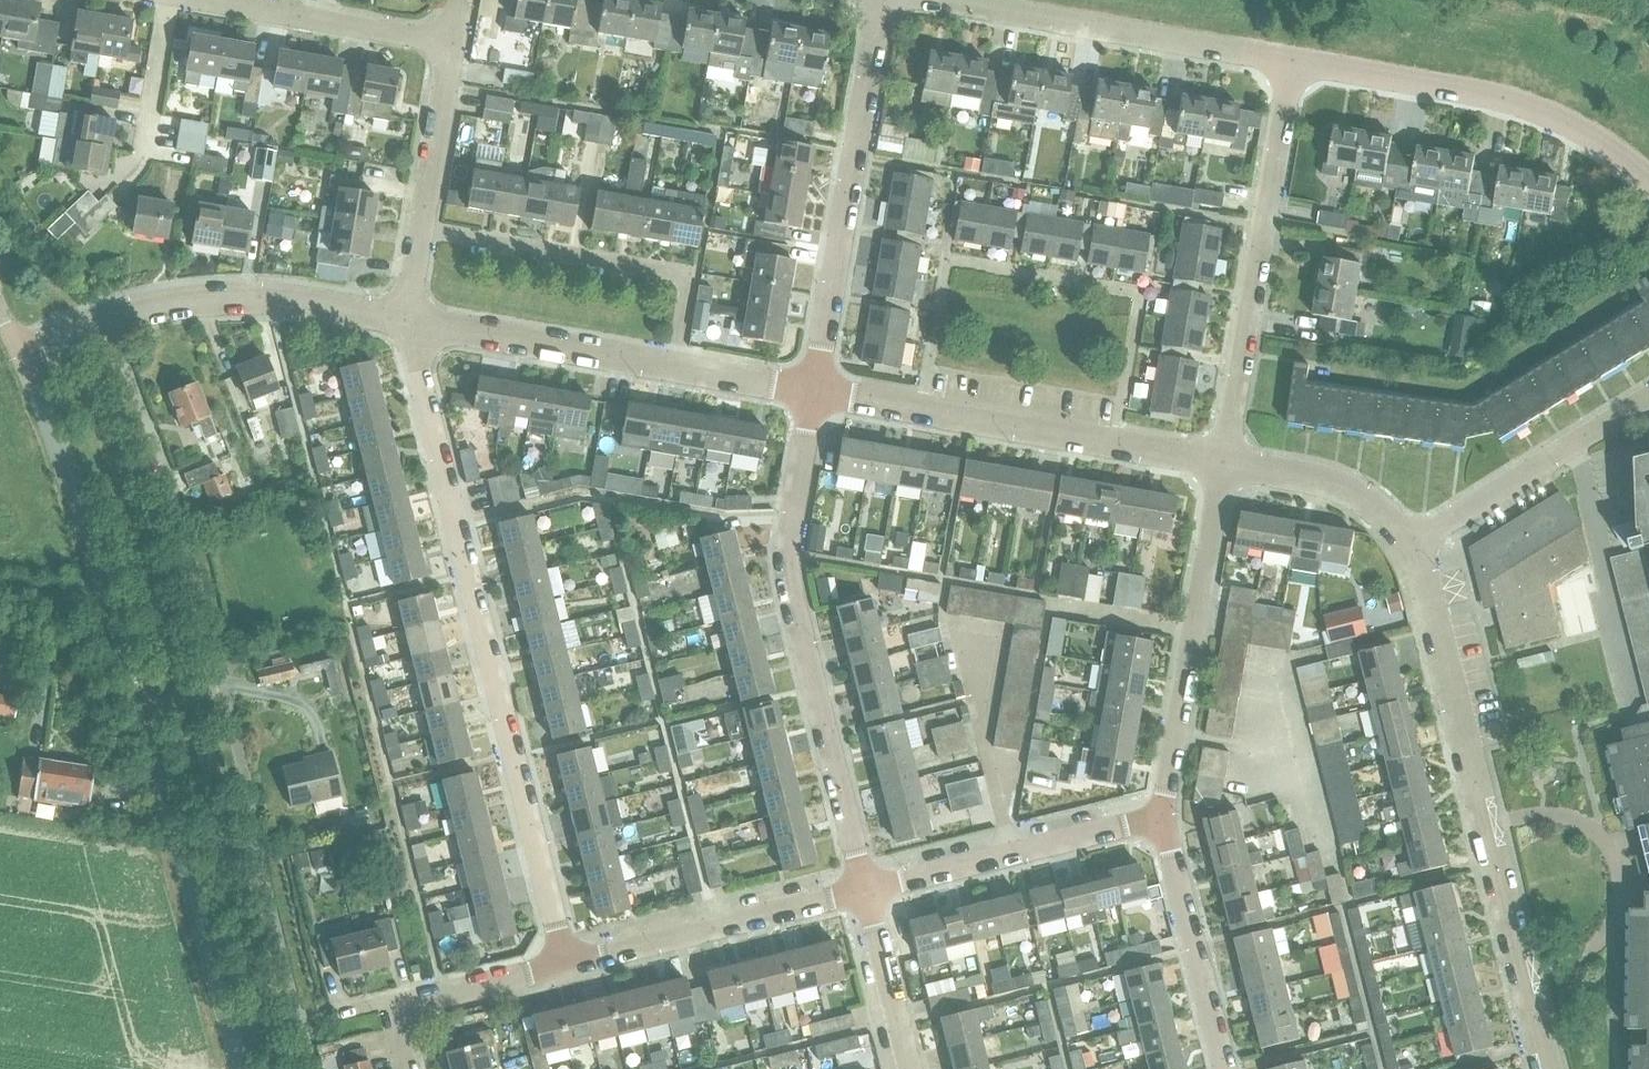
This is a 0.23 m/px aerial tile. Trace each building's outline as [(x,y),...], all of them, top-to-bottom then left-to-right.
[(1,38),(18,41),(17,48),(54,55),(59,23),(36,19),(38,5),(12,0),(8,0),(1,38)] [(545,0),(516,0),(512,18),(506,16),(504,31),(522,35),(525,20),(541,23),(545,0)] [(588,0),(587,0),(545,0),(541,23),(570,28),(569,33),(582,35),(588,0)] [(631,0),(602,0),(601,2),(588,0),(582,35),(595,38),(596,32),(625,38),(631,0)] [(672,15),(659,13),(660,5),(633,0),(631,0),(625,38),(654,43),(653,47),(666,50),(672,15)] [(709,53),(716,15),(687,9),(685,17),(672,15),(666,50),(679,52),(680,47),(709,53)] [(97,56),(104,16),(78,11),(69,63),(85,65),(88,54),(97,56)] [(716,15),(709,53),(707,67),(735,71),(734,78),(747,81),(748,75),(755,30),(743,27),(744,20),(716,15)] [(97,56),(125,61),(138,63),(140,50),(127,47),(132,21),(104,16),(97,56)] [(793,68),(799,29),(770,24),(769,32),(755,30),(748,75),(773,80),(776,64),(793,68)] [(799,29),(793,68),(790,84),(818,89),(828,34),(799,29)] [(200,75),(216,77),(223,41),(192,36),(184,84),(198,87),(200,75)] [(223,41),(216,77),(234,80),(232,89),(246,91),(244,101),(241,116),(254,118),(256,103),(262,69),(250,66),(253,47),(223,41)] [(497,68),(500,49),(474,45),(471,63),(497,68)] [(950,94),(957,56),(928,50),(920,89),(918,101),(948,106),(950,94)] [(275,71),(262,69),(256,103),(270,106),(271,101),(284,104),(286,89),(304,93),(309,56),(279,51),(275,71)] [(329,112),(345,115),(352,75),(337,72),(339,61),(309,56),(304,93),(332,97),(329,112)] [(975,114),(989,116),(997,70),(983,68),(985,61),(957,56),(950,94),(948,106),(976,111),(975,114)] [(1031,124),(1033,108),(1040,70),(1011,65),(1010,73),(997,70),(989,116),(1031,124)] [(47,96),(62,98),(67,68),(52,66),(47,96)] [(352,75),(345,115),(358,117),(359,114),(389,119),(397,72),(367,66),(366,72),(353,69),(352,75)] [(501,82),(529,87),(531,73),(503,69),(501,82)] [(1062,119),(1075,122),(1081,85),(1067,83),(1068,75),(1040,70),(1033,108),(1063,113),(1062,119)] [(1114,140),(1115,140),(1125,85),(1095,80),(1094,88),(1081,85),(1075,122),(1071,142),(1085,144),(1086,137),(1114,142),(1114,140)] [(1145,132),(1159,135),(1165,100),(1152,98),(1153,90),(1125,85),(1115,140),(1126,142),(1129,125),(1146,128),(1145,132)] [(89,103),(116,108),(118,93),(92,88),(89,103)] [(47,96),(31,93),(29,109),(59,114),(62,98),(47,96)] [(1165,100),(1159,135),(1157,146),(1181,150),(1184,135),(1201,138),(1208,100),(1179,95),(1178,102),(1165,100)] [(481,119),(508,124),(513,101),(486,96),(481,119)] [(1237,105),(1208,100),(1201,138),(1230,143),(1237,105)] [(519,113),(537,116),(539,105),(521,101),(519,113)] [(539,105),(537,116),(556,120),(558,109),(539,105)] [(583,141),(596,143),(600,116),(573,112),(572,122),(586,124),(583,141)] [(56,140),(70,142),(108,149),(113,122),(75,115),(73,117),(59,114),(54,139),(56,140)] [(556,120),(537,116),(535,129),(554,132),(556,120)] [(614,119),(600,116),(596,143),(610,145),(614,119)] [(782,131),(810,136),(812,123),(784,118),(782,131)] [(232,123),(231,135),(253,137),(254,126),(232,123)] [(642,135),(660,138),(662,126),(644,123),(642,135)] [(660,138),(687,143),(689,131),(662,126),(660,138)] [(1338,167),(1356,170),(1362,131),(1334,127),(1328,164),(1324,164),(1322,174),(1336,176),(1338,167)] [(689,131),(687,143),(714,148),(716,136),(689,131)] [(1354,180),(1396,187),(1402,153),(1390,151),(1392,137),(1362,131),(1356,170),(1354,180)] [(179,132),(176,149),(203,155),(207,137),(179,132)] [(899,157),(938,164),(941,144),(903,137),(899,157)] [(70,142),(56,140),(51,167),(103,176),(108,149),(70,142)] [(764,166),(773,168),(809,174),(813,148),(777,142),(775,152),(767,151),(764,166)] [(1416,155),(1402,153),(1396,187),(1394,197),(1437,204),(1446,151),(1417,146),(1416,155)] [(723,147),(721,159),(732,161),(734,149),(723,147)] [(256,149),(251,179),(271,183),(276,152),(256,149)] [(293,152),(278,150),(276,161),(291,164),(293,152)] [(1462,220),(1477,222),(1486,173),(1473,171),(1475,156),(1446,151),(1437,204),(1464,209),(1462,220)] [(203,155),(193,153),(190,169),(220,175),(223,159),(203,155)] [(493,213),(500,174),(502,162),(475,157),(466,208),(493,213)] [(995,160),(983,158),(981,172),(992,174),(995,160)] [(617,234),(643,239),(649,200),(640,199),(646,162),(630,159),(623,196),(617,234)] [(732,161),(721,159),(716,186),(727,188),(732,161)] [(1486,173),(1477,222),(1501,227),(1505,206),(1523,210),(1529,171),(1500,166),(1498,175),(1486,173)] [(773,168),(768,195),(804,202),(809,174),(773,168)] [(519,217),(545,222),(555,169),(554,171),(543,169),(528,172),(527,172),(526,179),(519,217)] [(555,169),(545,222),(572,227),(579,188),(563,186),(566,171),(555,169)] [(893,174),(888,201),(926,208),(932,175),(906,170),(905,176),(893,174)] [(1558,176),(1529,171),(1523,210),(1550,214),(1549,220),(1562,222),(1569,187),(1556,184),(1558,176)] [(526,179),(500,174),(493,213),(519,217),(526,179)] [(320,206),(318,218),(371,227),(377,196),(360,193),(362,181),(330,176),(328,188),(338,190),(334,209),(320,206)] [(643,239),(669,244),(678,191),(652,186),(649,200),(643,239)] [(1190,201),(1219,206),(1222,194),(1192,188),(1190,201)] [(447,197),(445,204),(455,205),(462,207),(463,194),(457,193),(448,191),(447,197)] [(590,230),(617,234),(623,196),(596,191),(590,230)] [(678,191),(669,244),(696,248),(705,196),(678,191)] [(65,214),(74,224),(97,205),(88,194),(65,214)] [(804,202),(768,195),(763,222),(755,220),(752,235),(784,241),(786,225),(800,228),(804,202)] [(132,233),(164,238),(171,204),(126,196),(124,208),(136,210),(132,233)] [(97,205),(74,224),(85,236),(115,208),(105,197),(97,205)] [(895,231),(894,236),(920,241),(926,208),(888,201),(883,229),(895,231)] [(192,243),(217,247),(224,209),(189,202),(187,215),(196,217),(192,243)] [(952,241),(981,246),(988,208),(953,202),(949,226),(955,227),(952,241)] [(1109,202),(1107,215),(1116,217),(1113,230),(1120,232),(1121,232),(1126,205),(1109,202)] [(1010,237),(1017,239),(1021,214),(988,208),(981,246),(1008,251),(1010,237)] [(224,209),(217,247),(245,252),(251,213),(224,209)] [(1317,225),(1345,230),(1348,216),(1320,211),(1317,225)] [(294,218),(269,213),(265,236),(281,239),(282,234),(292,236),(294,218)] [(1019,253),(1046,257),(1053,220),(1021,214),(1017,239),(1022,240),(1019,253)] [(1182,217),(1176,252),(1213,258),(1218,230),(1206,228),(1207,222),(1182,217)] [(371,227),(318,218),(316,230),(330,232),(327,251),(318,249),(315,262),(347,268),(349,254),(366,257),(371,227)] [(1077,250),(1083,251),(1087,226),(1053,220),(1046,257),(1074,262),(1077,250)] [(1086,264),(1113,269),(1120,232),(1113,230),(1087,226),(1083,251),(1088,252),(1086,264)] [(1120,232),(1113,269),(1140,274),(1143,261),(1150,262),(1154,238),(1121,232),(1120,232)] [(882,240),(877,268),(915,274),(920,241),(894,236),(893,242),(882,240)] [(754,269),(751,282),(789,289),(794,261),(783,259),(785,245),(746,239),(741,266),(754,269)] [(1323,257),(1318,286),(1356,293),(1361,265),(1367,266),(1369,252),(1334,246),(1331,259),(1323,257)] [(1176,252),(1170,286),(1196,290),(1197,284),(1208,286),(1213,258),(1176,252)] [(884,298),(883,303),(909,308),(915,274),(877,268),(872,296),(884,298)] [(1617,367),(1626,362),(1643,351),(1648,347),(1648,284),(1646,279),(1634,286),(1645,305),(1478,405),(1470,408),(1307,386),(1310,366),(1295,364),(1287,423),(1305,425),(1306,421),(1316,422),(1315,427),(1333,429),(1334,424),(1346,426),(1345,431),(1364,433),(1365,428),(1375,430),(1374,434),(1393,437),(1393,432),(1404,433),(1404,438),(1422,441),(1423,436),(1434,437),(1433,442),(1451,445),(1451,440),(1462,441),(1462,446),(1465,447),(1466,438),(1495,431),(1499,439),(1516,429),(1526,423),(1541,413),(1551,407),(1566,397),(1576,392),(1593,382),(1601,376),(1617,367)] [(751,282),(747,310),(784,317),(789,289),(751,282)] [(698,286),(695,301),(709,304),(712,289),(698,286)] [(1170,286),(1165,318),(1202,324),(1206,297),(1195,295),(1196,290),(1170,286)] [(1356,293),(1318,286),(1313,315),(1322,317),(1320,330),(1355,336),(1357,323),(1351,322),(1356,293)] [(709,304),(695,301),(690,329),(704,332),(709,304)] [(870,307),(866,335),(903,341),(909,308),(883,303),(882,309),(870,307)] [(784,317),(747,310),(742,339),(780,345),(784,317)] [(1488,321),(1457,316),(1450,357),(1469,360),(1474,333),(1486,335),(1488,321)] [(1165,318),(1159,352),(1184,356),(1185,351),(1197,353),(1202,324),(1165,318)] [(903,341),(866,335),(861,363),(872,365),(872,371),(897,375),(903,341)] [(906,359),(916,361),(919,339),(909,338),(906,359)] [(1159,352),(1153,386),(1189,392),(1194,363),(1184,361),(1184,356),(1159,352)] [(237,367),(249,399),(277,389),(264,356),(237,367)] [(340,369),(347,395),(379,387),(373,361),(340,369)] [(484,424),(499,427),(507,382),(478,377),(472,408),(487,411),(484,424)] [(1137,377),(1136,394),(1151,395),(1152,378),(1137,377)] [(514,416),(528,419),(534,387),(507,382),(499,427),(511,429),(514,416)] [(196,421),(204,440),(217,435),(197,384),(169,395),(181,426),(196,421)] [(1189,392),(1153,386),(1148,418),(1173,422),(1173,417),(1185,419),(1189,392)] [(347,395),(353,421),(386,413),(379,387),(347,395)] [(534,387),(528,419),(526,432),(540,434),(553,437),(562,392),(534,387)] [(301,406),(312,404),(309,391),(298,393),(301,406)] [(562,392),(553,437),(578,441),(579,436),(585,437),(586,428),(583,427),(589,397),(562,392)] [(621,434),(649,439),(655,408),(627,403),(621,434)] [(304,421),(315,419),(312,404),(301,406),(304,421)] [(274,411),(280,437),(298,433),(292,407),(274,411)] [(677,444),(682,413),(655,408),(649,439),(648,446),(676,451),(677,444)] [(353,421),(360,449),(392,441),(386,413),(353,421)] [(704,449),(709,418),(682,413),(677,444),(676,451),(703,456),(704,449)] [(704,449),(732,454),(737,423),(709,418),(704,449)] [(737,423),(732,454),(758,459),(764,428),(737,423)] [(360,449),(367,476),(399,468),(392,441),(360,449)] [(836,473),(864,478),(869,446),(841,441),(836,473)] [(311,449),(314,460),(327,457),(324,446),(311,449)] [(864,478),(893,483),(898,451),(869,446),(864,478)] [(893,483),(920,488),(926,456),(898,451),(893,483)] [(588,486),(603,489),(608,457),(594,455),(588,486)] [(926,456),(920,488),(949,493),(955,461),(926,456)] [(1617,528),(1626,544),(1628,543),(1632,551),(1646,548),(1646,547),(1648,546),(1648,456),(1635,460),(1638,528),(1622,532),(1619,527),(1617,528)] [(327,457),(314,460),(317,475),(330,472),(327,457)] [(203,483),(211,504),(232,496),(224,474),(219,476),(214,463),(183,474),(189,489),(203,483)] [(461,467),(465,482),(480,478),(477,463),(461,467)] [(960,495),(987,500),(993,468),(966,463),(960,495)] [(526,466),(520,465),(519,474),(525,498),(540,495),(537,486),(540,485),(538,477),(525,475),(526,466)] [(367,476),(373,503),(406,495),(399,468),(367,476)] [(987,500),(1015,505),(1021,473),(993,468),(987,500)] [(610,486),(641,487),(642,472),(611,470),(610,486)] [(486,479),(490,493),(516,486),(513,473),(486,479)] [(1021,473),(1015,505),(1045,510),(1051,479),(1021,473)] [(569,478),(553,482),(556,492),(571,488),(569,478)] [(1053,512),(1083,517),(1089,485),(1059,479),(1053,512)] [(553,482),(540,485),(537,486),(540,495),(540,496),(556,492),(553,482)] [(1083,517),(1111,522),(1116,490),(1089,485),(1083,517)] [(516,486),(490,493),(493,507),(520,500),(516,486)] [(639,496),(656,500),(658,489),(642,486),(639,496)] [(1111,522),(1139,527),(1144,495),(1116,490),(1111,522)] [(679,503),(694,506),(696,495),(681,492),(679,503)] [(1492,592),(1506,649),(1561,635),(1549,586),(1591,560),(1582,527),(1561,492),(1508,524),(1482,541),(1480,542),(1479,543),(1477,546),(1476,547),(1474,550),(1473,552),(1473,554),(1473,556),(1473,557),(1473,559),(1473,561),(1477,580),(1481,595),(1492,592)] [(373,503),(380,529),(412,521),(406,495),(373,503)] [(696,495),(694,506),(710,509),(712,498),(696,495)] [(1144,495),(1139,527),(1136,540),(1150,543),(1152,530),(1167,533),(1173,500),(1144,495)] [(724,511),(749,511),(749,498),(724,498),(724,511)] [(325,502),(328,514),(341,511),(338,499),(325,502)] [(341,511),(328,514),(333,534),(346,531),(341,511)] [(594,517),(598,529),(611,526),(607,514),(594,517)] [(1249,549),(1264,552),(1270,519),(1241,514),(1236,544),(1235,544),(1232,556),(1247,559),(1249,549)] [(498,524),(505,551),(537,543),(531,516),(498,524)] [(1270,519),(1264,552),(1265,552),(1263,563),(1290,568),(1292,557),(1297,524),(1270,519)] [(380,529),(386,557),(419,549),(412,521),(380,529)] [(1326,529),(1297,524),(1292,557),(1290,568),(1290,570),(1318,574),(1320,562),(1326,529)] [(681,525),(659,526),(659,545),(682,544),(681,525)] [(611,526),(598,529),(602,543),(614,540),(611,526)] [(1354,534),(1326,529),(1320,562),(1348,567),(1354,534)] [(698,541),(705,567),(737,559),(731,533),(698,541)] [(505,551),(511,578),(544,570),(537,543),(505,551)] [(834,557),(850,560),(851,551),(836,548),(834,557)] [(419,549),(386,557),(393,583),(425,575),(419,549)] [(1643,550),(1611,558),(1648,705),(1642,706),(1635,719),(1648,718),(1648,716),(1648,573),(1643,550)] [(338,556),(341,568),(354,565),(351,552),(338,556)] [(892,568),(906,570),(908,559),(893,556),(892,568)] [(705,567),(711,593),(744,585),(737,559),(705,567)] [(908,559),(906,570),(937,575),(939,563),(908,559)] [(1055,594),(1069,597),(1074,566),(1061,563),(1055,594)] [(354,565),(341,568),(344,581),(357,578),(354,565)] [(1074,566),(1069,597),(1083,600),(1089,569),(1074,566)] [(608,571),(610,581),(624,577),(621,567),(608,571)] [(563,594),(556,568),(544,570),(511,578),(518,604),(550,596),(563,594)] [(631,571),(634,585),(647,582),(643,568),(631,571)] [(960,568),(958,578),(975,582),(977,572),(960,568)] [(988,573),(987,584),(1003,586),(1005,575),(988,573)] [(1111,606),(1124,608),(1130,576),(1117,573),(1111,606)] [(1083,600),(1083,601),(1098,604),(1102,577),(1088,575),(1083,600)] [(1130,576),(1124,608),(1139,611),(1145,578),(1130,576)] [(624,577),(610,581),(615,596),(628,593),(624,577)] [(827,578),(816,580),(821,604),(832,602),(827,578)] [(941,584),(906,578),(905,589),(918,591),(917,600),(938,604),(941,584)] [(1017,578),(1016,589),(1033,592),(1034,580),(1017,578)] [(647,582),(634,585),(637,599),(650,596),(647,582)] [(711,593),(718,620),(751,612),(744,585),(711,593)] [(944,612),(958,615),(962,588),(948,585),(944,612)] [(1231,587),(1228,601),(1254,606),(1257,591),(1231,587)] [(958,615),(972,617),(977,590),(962,588),(958,615)] [(972,617),(985,619),(990,593),(977,590),(972,617)] [(985,619),(999,622),(1004,595),(990,593),(985,619)] [(398,602),(405,630),(437,622),(430,594),(398,602)] [(999,622),(1012,624),(1017,597),(1004,595),(999,622)] [(518,604),(525,631),(557,623),(550,596),(518,604)] [(1012,624),(1040,629),(1045,602),(1017,597),(1012,624)] [(839,608),(845,635),(877,628),(870,600),(839,608)] [(1228,601),(1226,614),(1252,619),(1254,606),(1228,601)] [(1578,607),(1580,628),(1600,626),(1598,606),(1578,607)] [(1280,624),(1283,609),(1269,607),(1267,621),(1278,624),(1280,624)] [(1361,608),(1326,616),(1332,643),(1367,634),(1361,608)] [(1295,611),(1283,609),(1280,624),(1278,624),(1274,649),(1287,652),(1295,611)] [(718,620),(725,648),(758,640),(751,612),(718,620)] [(1226,614),(1223,629),(1250,634),(1252,619),(1226,614)] [(1066,620),(1051,618),(1045,653),(1060,657),(1066,620)] [(1252,619),(1250,634),(1248,645),(1260,647),(1265,621),(1252,619)] [(621,624),(624,634),(637,631),(634,621),(621,624)] [(1265,621),(1260,647),(1274,649),(1278,624),(1267,621),(1265,621)] [(405,630),(412,657),(444,649),(437,622),(405,630)] [(525,631),(531,657),(564,649),(557,623),(525,631)] [(644,627),(646,638),(659,635),(657,624),(644,627)] [(1012,624),(1010,638),(1038,642),(1040,629),(1012,624)] [(356,628),(359,641),(372,637),(369,625),(356,628)] [(845,635),(852,664),(883,656),(877,628),(845,635)] [(906,636),(909,650),(940,642),(937,628),(906,636)] [(1223,629),(1221,642),(1247,647),(1248,645),(1250,634),(1223,629)] [(637,631),(624,634),(628,650),(641,646),(637,631)] [(1099,664),(1110,666),(1144,672),(1149,644),(1116,638),(1117,635),(1104,633),(1099,664)] [(659,635),(646,638),(650,653),(663,650),(659,635)] [(372,637),(359,641),(365,669),(379,666),(372,637)] [(1010,638),(1007,652),(1035,656),(1038,642),(1010,638)] [(725,648),(732,674),(764,666),(758,640),(725,648)] [(1352,640),(1325,646),(1329,661),(1356,654),(1352,640)] [(1221,642),(1219,655),(1245,659),(1247,647),(1221,642)] [(1361,653),(1368,681),(1399,673),(1393,645),(1361,653)] [(1526,665),(1551,657),(1548,647),(1523,656),(1526,665)] [(412,657),(418,684),(450,676),(444,649),(412,657)] [(531,657),(538,685),(571,676),(564,649),(531,657)] [(1007,652),(1005,666),(1033,671),(1035,656),(1007,652)] [(304,659),(306,671),(334,666),(332,655),(304,659)] [(1219,655),(1216,668),(1243,673),(1245,659),(1219,655)] [(852,664),(859,692),(890,684),(883,656),(852,664)] [(913,664),(916,677),(947,670),(944,656),(913,664)] [(1296,669),(1300,682),(1325,675),(1322,662),(1296,669)] [(257,671),(260,686),(295,678),(291,663),(257,671)] [(1144,672),(1110,666),(1099,664),(1094,692),(1139,700),(1144,672)] [(764,666),(732,674),(739,702),(771,694),(764,666)] [(1005,666),(1003,678),(1031,684),(1033,671),(1005,666)] [(1043,667),(1040,683),(1053,685),(1056,669),(1043,667)] [(1216,668),(1214,681),(1240,686),(1243,673),(1216,668)] [(947,670),(916,677),(920,691),(951,684),(947,670)] [(1368,681),(1374,708),(1406,700),(1399,673),(1368,681)] [(635,677),(637,688),(651,685),(648,674),(635,677)] [(657,681),(660,692),(684,686),(682,675),(657,681)] [(1300,682),(1303,695),(1329,688),(1325,675),(1300,682)] [(418,684),(425,710),(457,703),(450,676),(418,684)] [(538,685),(545,711),(577,703),(571,676),(538,685)] [(1003,678),(1000,692),(1028,697),(1031,684),(1003,678)] [(369,682),(372,694),(385,691),(382,679),(369,682)] [(1214,681),(1212,694),(1238,699),(1240,686),(1214,681)] [(1055,686),(1053,685),(1040,683),(1036,711),(1050,713),(1055,686)] [(890,684),(859,692),(866,720),(897,713),(890,684)] [(651,685),(637,688),(641,703),(654,699),(651,685)] [(684,686),(660,692),(663,707),(677,703),(674,690),(685,687),(684,686)] [(1303,695),(1306,708),(1332,700),(1329,688),(1303,695)] [(20,714),(24,694),(0,689),(0,710),(20,714)] [(385,691),(372,694),(376,708),(389,705),(385,691)] [(1139,700),(1094,692),(1091,691),(1088,707),(1097,708),(1094,722),(1100,723),(1100,722),(1134,728),(1139,700)] [(1000,692),(998,706),(1026,711),(1028,697),(1000,692)] [(1212,694),(1209,708),(1236,712),(1238,699),(1212,694)] [(1306,708),(1310,722),(1336,715),(1332,700),(1306,708)] [(1374,708),(1381,735),(1413,727),(1406,700),(1374,708)] [(425,710),(432,737),(463,729),(457,703),(425,710)] [(577,703),(545,711),(551,739),(584,730),(577,703)] [(780,730),(773,703),(722,716),(729,743),(747,738),(780,730)] [(998,706),(996,719),(1023,725),(1026,711),(998,706)] [(1209,708),(1207,720),(1234,725),(1236,712),(1209,708)] [(1050,713),(1036,711),(1034,719),(1049,722),(1050,713)] [(1310,722),(1313,736),(1339,729),(1336,715),(1310,722)] [(1635,719),(1629,728),(1622,730),(1626,742),(1607,746),(1621,797),(1614,799),(1618,814),(1624,813),(1629,831),(1639,829),(1645,854),(1635,857),(1640,875),(1648,873),(1648,723),(1644,724),(1648,718),(1635,719)] [(1023,725),(996,719),(991,746),(1019,751),(1023,725)] [(1234,725),(1207,720),(1205,734),(1231,739),(1234,725)] [(868,730),(874,757),(906,749),(899,722),(868,730)] [(930,730),(933,742),(964,735),(960,722),(930,730)] [(1100,722),(1100,723),(1095,751),(1129,757),(1134,728),(1100,722)] [(1033,723),(1030,739),(1041,741),(1044,725),(1033,723)] [(681,725),(670,728),(677,756),(688,753),(681,725)] [(1381,735),(1388,763),(1420,755),(1413,727),(1381,735)] [(463,729),(432,737),(438,765),(470,757),(463,729)] [(1313,736),(1317,748),(1342,743),(1339,729),(1313,736)] [(747,738),(754,763),(787,755),(780,730),(747,738)] [(383,735),(386,748),(399,745),(396,732),(383,735)] [(964,735),(933,742),(936,756),(967,748),(964,735)] [(1041,741),(1030,739),(1028,755),(1025,768),(1057,774),(1059,760),(1043,757),(1044,751),(1039,751),(1041,741)] [(1317,748),(1320,762),(1346,755),(1342,743),(1317,748)] [(399,745),(386,748),(389,761),(402,758),(399,745)] [(653,749),(656,761),(669,758),(666,746),(653,749)] [(1202,747),(1200,760),(1226,765),(1229,752),(1202,747)] [(556,757),(563,784),(595,776),(589,749),(556,757)] [(874,757),(881,785),(913,777),(906,749),(874,757)] [(1129,757),(1095,751),(1082,749),(1080,762),(1087,764),(1084,780),(1123,787),(1129,757)] [(282,769),(290,806),(341,795),(332,753),(316,757),(317,761),(282,769)] [(690,753),(676,757),(679,770),(693,767),(690,753)] [(754,763),(761,791),(794,783),(787,755),(754,763)] [(1320,762),(1324,776),(1349,770),(1346,755),(1320,762)] [(1388,763),(1395,790),(1427,782),(1420,755),(1388,763)] [(33,802),(88,810),(95,768),(23,757),(17,796),(34,798),(33,802)] [(669,758),(656,761),(659,775),(672,772),(669,758)] [(1200,760),(1198,774),(1224,778),(1226,765),(1200,760)] [(1324,776),(1327,791),(1353,784),(1349,770),(1324,776)] [(443,781),(450,809),(481,801),(474,773),(443,781)] [(1198,774),(1195,787),(1222,792),(1224,778),(1198,774)] [(563,784),(569,810),(602,802),(595,776),(563,784)] [(881,785),(888,813),(920,805),(913,777),(881,785)] [(944,785),(947,798),(978,790),(975,778),(944,785)] [(683,783),(690,809),(703,806),(696,780),(683,783)] [(1387,821),(1402,818),(1434,810),(1427,782),(1395,790),(1398,805),(1384,808),(1387,821)] [(761,791),(768,817),(800,809),(794,783),(761,791)] [(1327,791),(1330,803),(1356,797),(1353,784),(1327,791)] [(1204,819),(1211,848),(1243,840),(1236,811),(1221,815),(1219,806),(1222,792),(1195,787),(1193,801),(1200,803),(1204,819)] [(978,790),(947,798),(950,812),(981,804),(978,790)] [(1330,803),(1334,816),(1359,810),(1356,797),(1330,803)] [(569,810),(570,811),(576,837),(608,829),(621,826),(615,799),(602,802),(569,810)] [(666,803),(669,815),(682,812),(679,799),(666,803)] [(450,809),(456,836),(488,828),(481,801),(450,809)] [(401,807),(404,820),(417,817),(414,803),(401,807)] [(920,805),(888,813),(895,842),(927,834),(920,805)] [(703,806),(690,809),(697,835),(710,832),(703,806)] [(768,817),(774,844),(807,836),(800,809),(768,817)] [(353,813),(355,823),(369,819),(366,810),(353,813)] [(1334,816),(1337,831),(1363,825),(1359,810),(1334,816)] [(1402,818),(1409,845),(1441,838),(1434,810),(1402,818)] [(682,812),(669,815),(673,828),(685,825),(682,812)] [(417,817),(404,820),(407,832),(420,830),(417,817)] [(1363,825),(1337,831),(1341,845),(1367,839),(1363,825)] [(456,836),(463,862),(494,855),(488,828),(456,836)] [(576,837),(583,864),(615,856),(608,829),(576,837)] [(1292,861),(1306,858),(1305,855),(1299,829),(1285,833),(1292,861)] [(807,836),(774,844),(781,872),(814,864),(807,836)] [(1441,838),(1409,845),(1415,873),(1447,865),(1441,838)] [(370,839),(360,842),(364,855),(374,852),(370,839)] [(1211,848),(1218,875),(1250,867),(1262,864),(1259,851),(1247,854),(1243,840),(1211,848)] [(334,843),(318,844),(321,873),(337,872),(334,843)] [(704,862),(717,858),(714,846),(700,850),(704,862)] [(1318,851),(1305,855),(1306,858),(1313,883),(1325,879),(1325,877),(1318,851)] [(677,855),(680,868),(694,864),(691,852),(677,855)] [(307,853),(291,857),(294,871),(311,867),(307,853)] [(463,862),(469,889),(500,881),(494,855),(463,862)] [(583,864),(589,890),(622,882),(615,856),(583,864)] [(413,860),(417,874),(430,870),(426,857),(413,860)] [(717,858),(704,862),(710,889),(724,886),(717,858)] [(437,874),(455,872),(454,861),(435,862),(437,874)] [(694,864),(680,868),(687,895),(701,891),(694,864)] [(1137,864),(1109,871),(1118,904),(1145,897),(1137,864)] [(1218,875),(1225,902),(1257,894),(1250,867),(1218,875)] [(430,870),(417,874),(420,886),(433,883),(430,870)] [(1109,871),(1082,878),(1094,922),(1106,919),(1103,908),(1118,904),(1109,871)] [(1345,902),(1338,874),(1325,877),(1325,879),(1313,883),(1314,890),(1318,893),(1328,891),(1332,905),(1345,902)] [(1055,885),(1063,918),(1079,914),(1082,925),(1094,922),(1082,878),(1055,885)] [(1381,893),(1381,892),(1377,878),(1351,884),(1355,899),(1381,893)] [(469,889),(476,916),(507,908),(500,881),(469,889)] [(622,882),(589,890),(596,918),(628,910),(622,882)] [(1415,893),(1422,921),(1460,911),(1453,883),(1415,893)] [(1036,925),(1063,918),(1055,885),(1027,892),(1036,925)] [(1646,892),(1646,909),(1630,909),(1628,1030),(1648,1030),(1648,1046),(1633,1046),(1633,1068),(1648,1068),(1648,892),(1646,892)] [(1018,894),(990,902),(998,934),(1026,927),(1018,894)] [(1257,894),(1225,902),(1233,930),(1276,919),(1273,908),(1262,911),(1257,894)] [(990,902),(962,909),(971,941),(998,934),(990,902)] [(507,908),(476,916),(483,944),(514,936),(507,908)] [(1348,911),(1355,938),(1365,935),(1359,908),(1348,911)] [(962,909),(934,916),(943,948),(971,941),(962,909)] [(437,911),(426,914),(430,927),(441,924),(437,911)] [(1422,921),(1428,948),(1467,938),(1460,911),(1422,921)] [(1329,916),(1335,943),(1346,940),(1339,913),(1329,916)] [(943,948),(934,916),(908,922),(920,969),(932,966),(928,951),(943,948)] [(370,932),(354,936),(363,973),(389,966),(386,953),(397,950),(389,919),(368,924),(370,932)] [(430,927),(433,940),(444,938),(441,924),(430,927)] [(1235,939),(1242,966),(1280,957),(1273,929),(1235,939)] [(363,973),(354,936),(339,939),(337,931),(315,937),(323,969),(336,965),(339,978),(363,973)] [(1355,938),(1361,965),(1372,962),(1365,935),(1355,938)] [(1428,948),(1435,976),(1474,966),(1467,938),(1428,948)] [(1156,939),(1129,946),(1132,960),(1159,953),(1156,939)] [(1335,943),(1342,970),(1353,967),(1346,940),(1335,943)] [(833,941),(807,947),(816,986),(842,980),(833,941)] [(1132,960),(1129,946),(1102,953),(1106,967),(1132,960)] [(807,947),(782,953),(791,992),(816,986),(807,947)] [(782,953),(757,960),(766,998),(791,992),(782,953)] [(1242,966),(1249,993),(1287,984),(1280,957),(1242,966)] [(1095,958),(1075,963),(1078,975),(1098,970),(1095,958)] [(757,960),(731,966),(741,1005),(766,998),(757,960)] [(1368,992),(1379,990),(1372,962),(1361,965),(1368,992)] [(1078,975),(1075,963),(1056,968),(1059,980),(1078,975)] [(1123,972),(1130,1000),(1163,992),(1156,964),(1123,972)] [(709,985),(698,988),(706,1022),(720,1019),(718,1010),(741,1005),(731,966),(706,972),(709,985)] [(1435,976),(1442,1002),(1481,993),(1474,966),(1435,976)] [(1342,970),(1349,997),(1359,995),(1353,967),(1342,970)] [(956,971),(928,978),(932,993),(960,986),(956,971)] [(1030,974),(1010,979),(1013,991),(1033,986),(1030,974)] [(683,978),(658,984),(667,1023),(690,1017),(692,1026),(706,1022),(698,988),(687,991),(683,978)] [(1013,991),(1010,979),(991,984),(994,996),(1013,991)] [(658,984),(632,990),(642,1029),(667,1023),(658,984)] [(1249,993),(1256,1021),(1293,1011),(1287,984),(1249,993)] [(1053,990),(1059,1017),(1071,1015),(1064,987),(1053,990)] [(967,988),(953,991),(957,1005),(971,1001),(967,988)] [(632,990),(607,997),(617,1035),(642,1029),(632,990)] [(1379,990),(1368,992),(1375,1019),(1386,1017),(1379,990)] [(957,1005),(953,991),(927,998),(930,1012),(957,1005)] [(1130,1000),(1137,1027),(1170,1018),(1163,992),(1130,1000)] [(1442,1002),(1449,1029),(1487,1019),(1481,993),(1442,1002)] [(1359,995),(1349,997),(1355,1025),(1366,1022),(1359,995)] [(607,997),(582,1003),(592,1042),(617,1035),(607,997)] [(1034,1003),(1039,1023),(1051,1020),(1046,1000),(1034,1003)] [(582,1003),(557,1009),(566,1048),(592,1042),(582,1003)] [(939,1018),(946,1046),(979,1038),(975,1023),(993,1019),(990,1006),(972,1010),(939,1018)] [(557,1009),(531,1015),(534,1028),(523,1031),(532,1068),(548,1068),(544,1053),(566,1048),(557,1009)] [(1293,1011),(1256,1021),(1263,1048),(1300,1039),(1293,1011)] [(851,1014),(821,1021),(824,1035),(854,1027),(851,1014)] [(1071,1015),(1059,1017),(1065,1038),(1076,1035),(1071,1015)] [(1386,1017),(1375,1019),(1381,1046),(1392,1044),(1386,1017)] [(1140,1039),(1144,1055),(1177,1046),(1170,1018),(1137,1027),(1116,1032),(1119,1045),(1140,1039)] [(1487,1019),(1449,1029),(1456,1056),(1494,1047),(1487,1019)] [(1051,1020),(1039,1023),(1044,1043),(1056,1040),(1051,1020)] [(824,1035),(821,1021),(808,1025),(811,1038),(824,1035)] [(449,1068),(489,1068),(490,1068),(484,1046),(493,1044),(489,1029),(455,1038),(457,1050),(445,1053),(449,1068)] [(789,1030),(775,1033),(778,1047),(792,1043),(789,1030)] [(778,1047),(775,1033),(762,1036),(766,1050),(778,1047)] [(856,1036),(826,1043),(829,1056),(859,1049),(856,1036)] [(952,1068),(972,1068),(986,1065),(979,1038),(946,1046),(952,1068)] [(829,1056),(826,1043),(813,1046),(816,1059),(829,1056)] [(1381,1046),(1387,1068),(1414,1068),(1412,1064),(1398,1067),(1392,1044),(1381,1046)] [(1367,1068),(1378,1068),(1372,1045),(1361,1047),(1367,1068)] [(1177,1046),(1144,1055),(1147,1068),(1183,1068),(1177,1046)] [(1072,1068),(1084,1068),(1079,1050),(1068,1053),(1072,1068)] [(793,1051),(780,1054),(783,1068),(797,1064),(793,1051)] [(780,1054),(768,1057),(771,1068),(777,1068),(783,1068),(780,1054)] [(1051,1068),(1063,1068),(1060,1055),(1048,1058),(1051,1068)] [(651,1064),(652,1068),(666,1068),(664,1060),(651,1064)] [(1305,1061),(1273,1068),(1308,1068),(1305,1061)]
